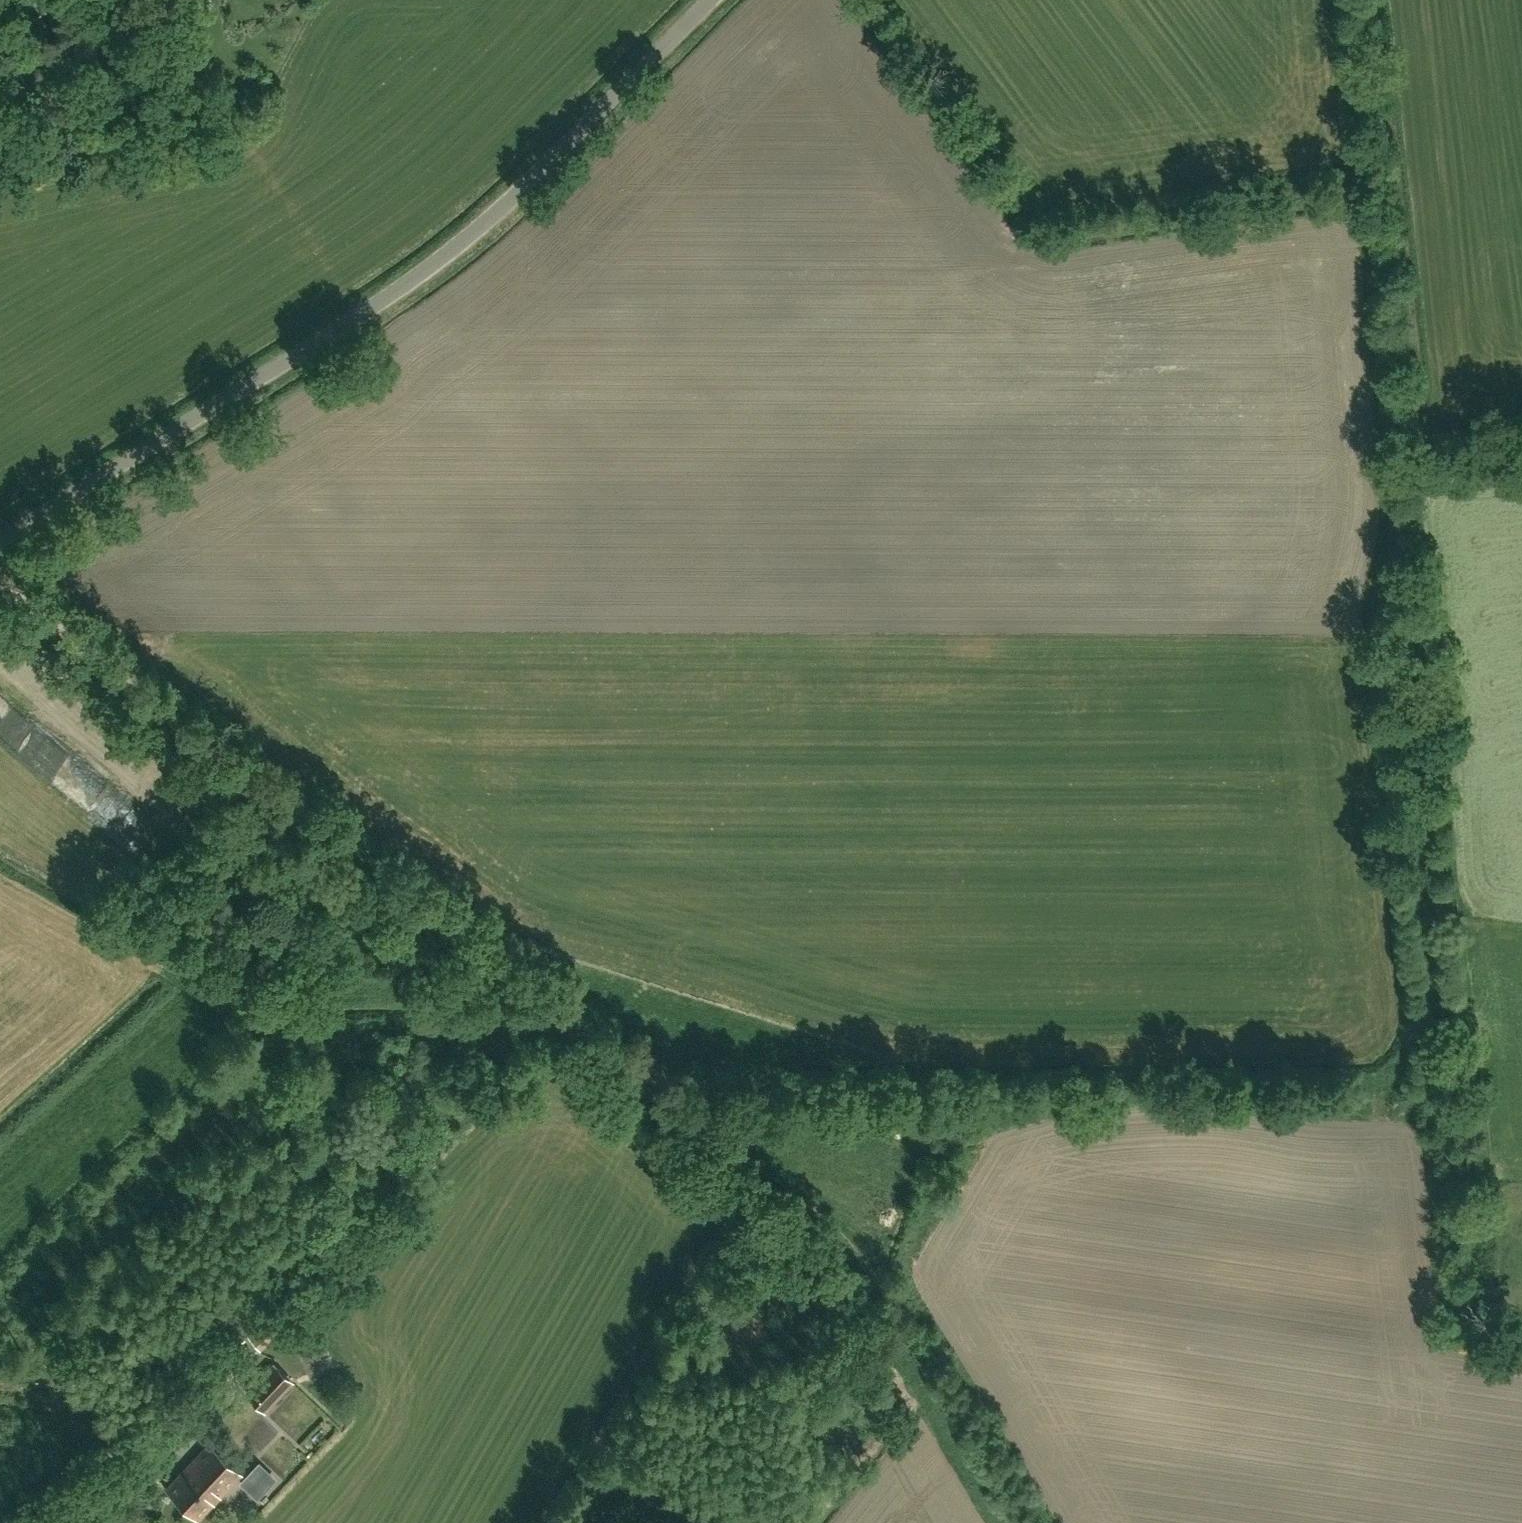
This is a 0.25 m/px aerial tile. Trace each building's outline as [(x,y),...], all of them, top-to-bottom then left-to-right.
[(134,8),(145,1),(145,0),(128,0),(134,8)] [(264,1409),(291,1381),(273,1364),(247,1392),(264,1409)] [(197,1517),(239,1471),(209,1444),(167,1490),(197,1517)]
